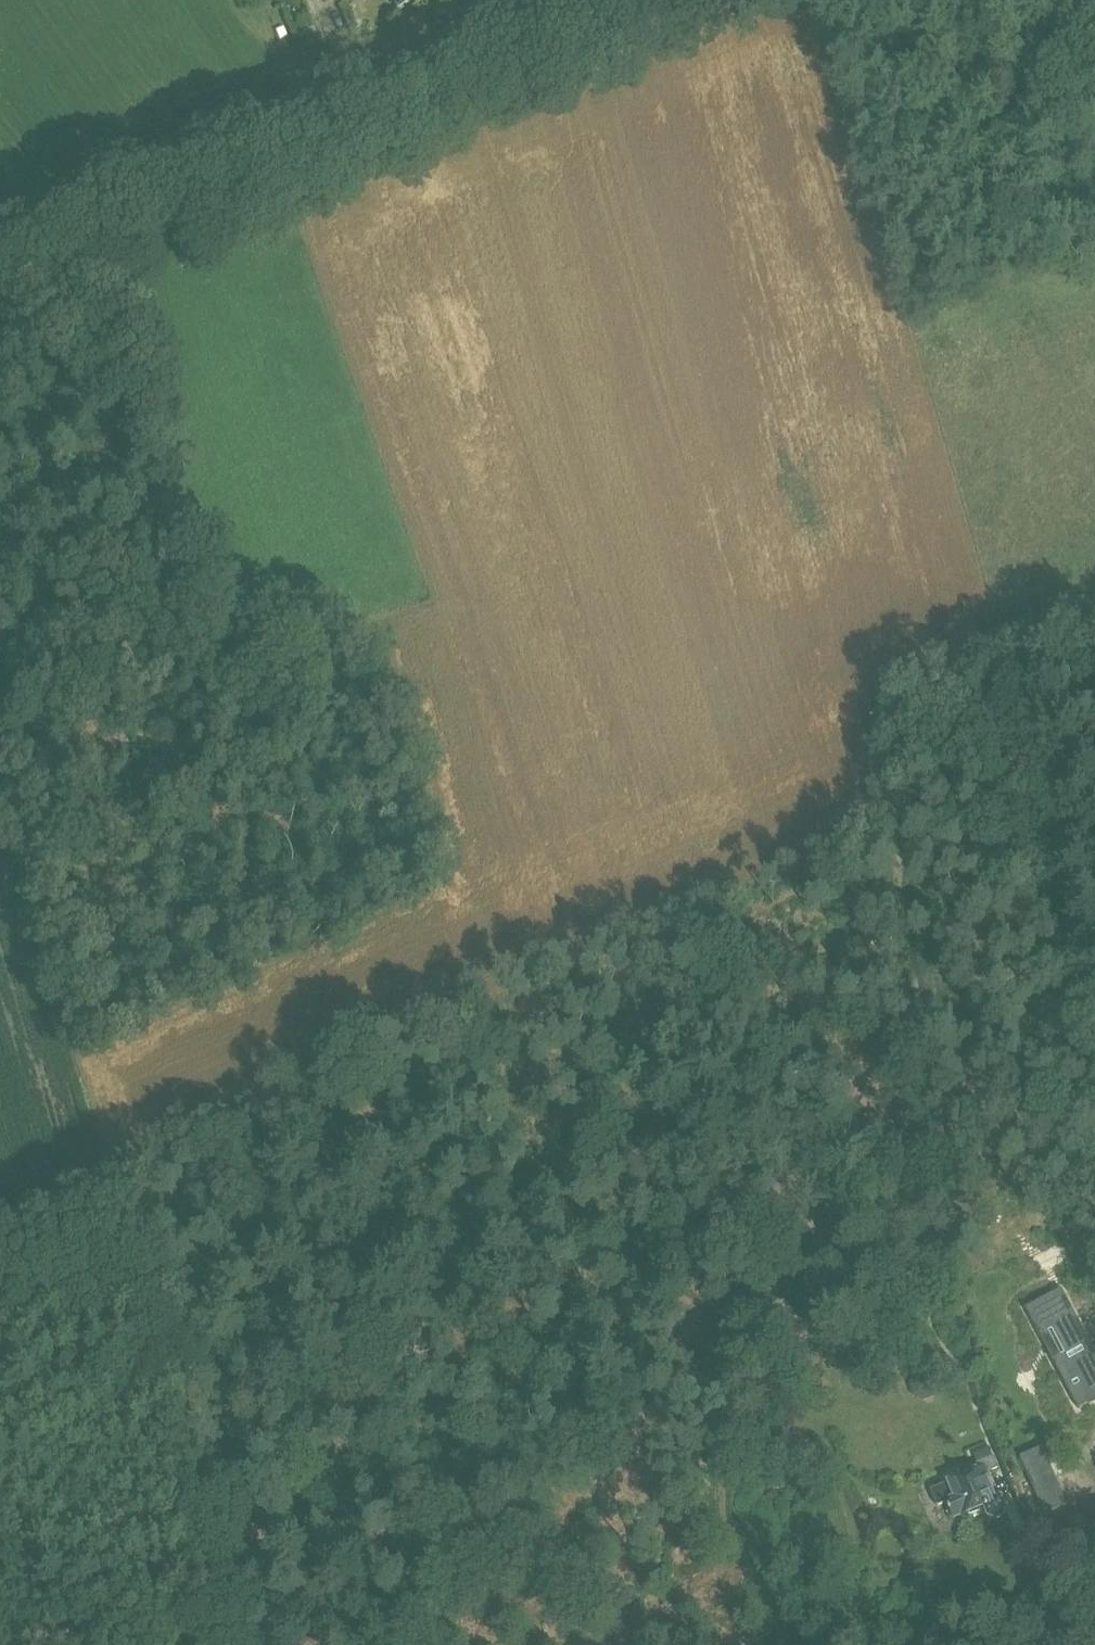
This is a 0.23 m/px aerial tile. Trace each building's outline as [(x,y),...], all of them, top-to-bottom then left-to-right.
[(1026,1308),(1041,1336),(1053,1330),(1068,1359),(1061,1363),(1084,1406),(1094,1400),(1094,1351),(1062,1289),(1061,1289),(1064,1296),(1031,1314),(1028,1307),(1026,1308)] [(924,1400),(935,1397),(940,1386),(937,1375),(931,1372),(926,1370),(915,1374),(913,1379),(910,1384),(914,1395),(924,1400)] [(1042,1433),(1019,1442),(1030,1471),(1053,1462),(1042,1433)] [(967,1473),(931,1488),(938,1506),(948,1501),(955,1517),(965,1513),(973,1513),(980,1510),(986,1507),(990,1517),(997,1520),(1004,1517),(1007,1509),(1002,1497),(997,1498),(987,1473),(1006,1465),(1001,1453),(965,1468),(967,1473)]
